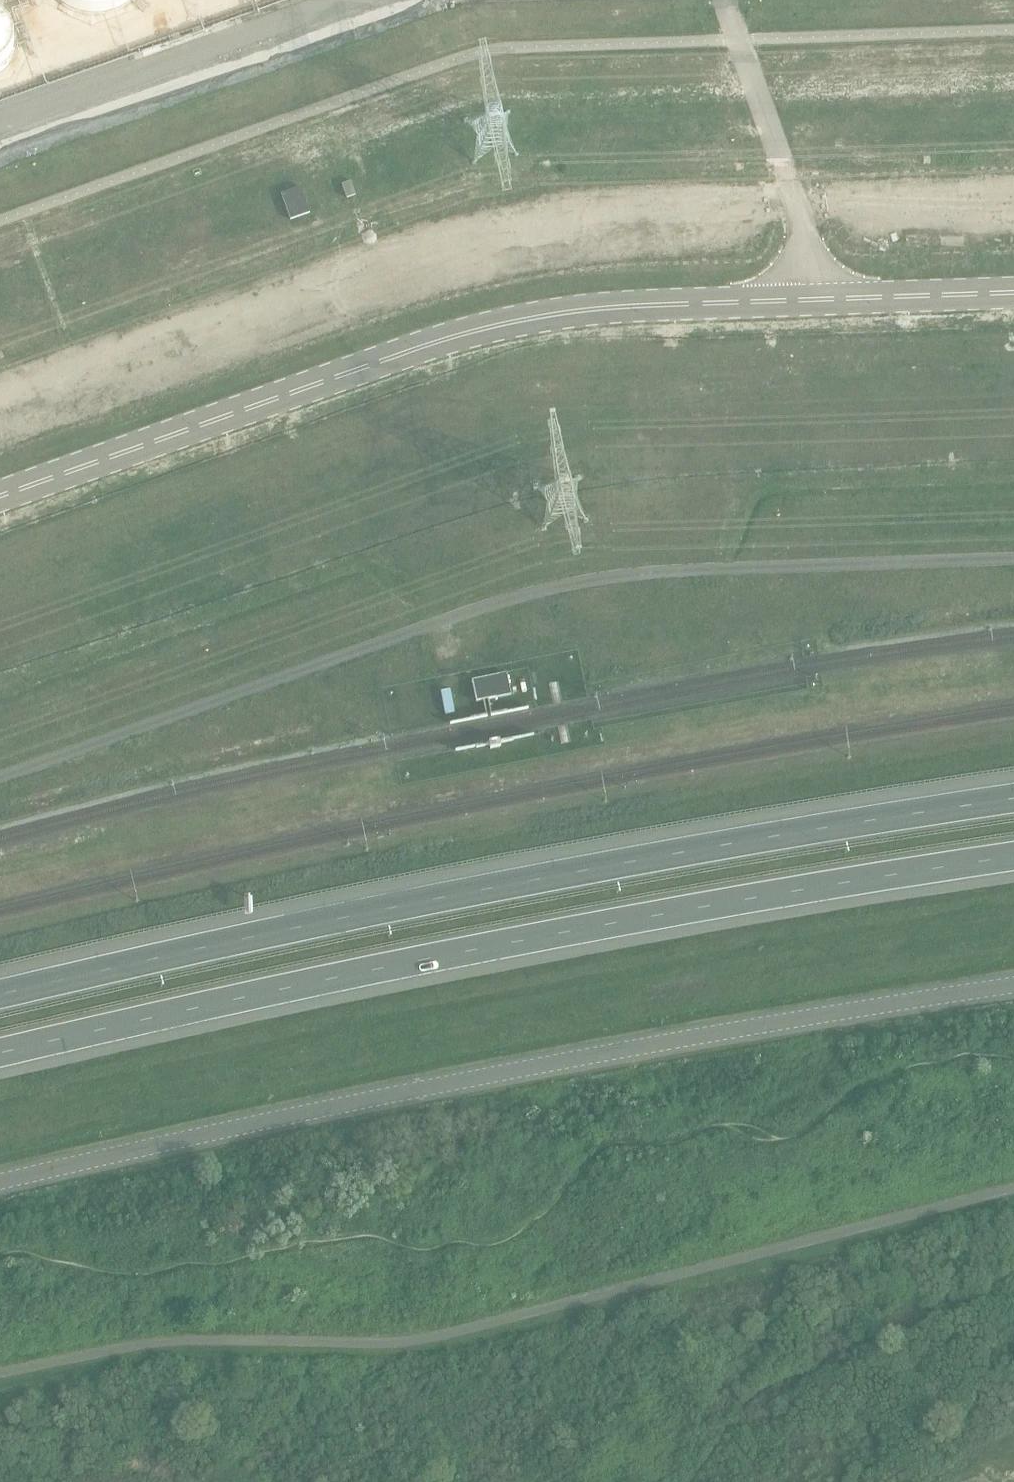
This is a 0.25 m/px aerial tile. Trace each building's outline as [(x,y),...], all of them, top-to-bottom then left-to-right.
[(1,85),(8,81),(14,76),(19,70),(22,62),(24,54),(23,46),(22,39),(18,31),(14,25),(8,20),(1,16),(0,16),(0,85),(1,85)] [(356,195),(351,181),(342,184),(347,198),(356,195)] [(310,213),(300,187),(281,194),(291,220),(310,213)] [(510,694),(506,672),(481,677),(472,679),(476,700),(484,699),(489,698),(510,694)] [(554,682),(549,683),(554,706),(564,704),(559,681),(554,682)] [(569,727),(558,729),(561,744),(566,743),(571,742),(569,727)]
